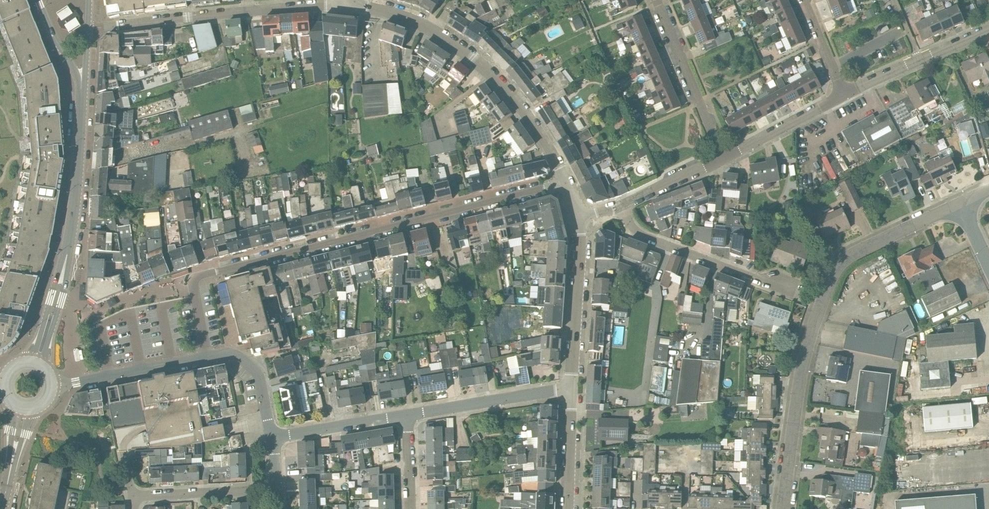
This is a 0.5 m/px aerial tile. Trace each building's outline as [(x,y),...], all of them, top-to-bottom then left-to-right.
[(25,0),(0,0),(0,70),(7,68),(16,90),(20,137),(0,139),(0,151),(5,153),(63,146),(57,81),(25,0)] [(109,18),(188,7),(187,3),(193,2),(192,0),(106,0),(109,18)] [(420,7),(432,15),(442,0),(425,0),(420,7)] [(624,12),(637,7),(634,0),(619,0),(624,12)] [(698,0),(682,0),(686,11),(701,5),(698,0)] [(773,7),(776,15),(791,9),(786,0),(776,0),(771,2),(767,4),(760,7),(762,10),(768,8),(768,9),(773,7)] [(477,20),(492,12),(487,2),(475,8),(475,10),(473,11),(467,7),(455,9),(453,13),(446,23),(464,36),(477,20)] [(836,20),(850,15),(848,9),(846,3),(831,8),(836,20)] [(691,23),(705,17),(701,5),(686,11),(691,23)] [(954,28),(946,11),(944,6),(934,10),(933,9),(933,10),(943,32),(954,28)] [(946,11),(954,28),(964,23),(957,6),(946,11)] [(544,7),(536,11),(541,18),(548,14),(544,7)] [(70,8),(59,15),(58,22),(62,28),(69,29),(79,22),(81,15),(77,9),(70,8)] [(502,15),(501,13),(499,9),(492,12),(477,20),(464,36),(479,45),(491,32),(487,29),(483,27),(494,22),(493,20),(502,15)] [(781,27),(795,20),(791,9),(776,15),(781,27)] [(872,9),(865,13),(868,20),(876,16),(872,9)] [(933,37),(943,32),(933,10),(929,11),(931,17),(925,20),(933,37)] [(696,35),(711,29),(717,26),(714,18),(717,16),(716,12),(710,15),(705,17),(691,23),(696,35)] [(308,23),(309,23),(309,15),(294,16),(295,34),(303,34),(303,37),(301,37),(302,53),(303,52),(305,52),(309,51),(311,51),(310,44),(308,23)] [(282,38),(284,53),(290,51),(292,51),(290,42),(289,35),(295,34),(294,16),(281,17),(280,17),(281,38),(282,38)] [(632,34),(646,28),(641,16),(627,22),(632,34)] [(273,39),(281,38),(280,17),(264,19),(264,29),(252,29),(256,50),(266,49),(266,52),(274,52),(273,39)] [(346,40),(348,19),(323,17),(323,23),(324,36),(333,37),(332,43),(335,44),(333,64),(342,65),(344,46),(345,47),(346,40)] [(576,31),(584,27),(580,18),(572,21),(576,31)] [(346,40),(345,47),(348,47),(347,60),(352,61),(351,63),(362,64),(362,51),(364,30),(358,30),(359,20),(348,19),(346,40)] [(786,37),(800,31),(795,20),(781,27),(786,37)] [(922,42),(933,37),(925,20),(915,25),(922,42)] [(225,47),(232,46),(237,46),(236,37),(243,37),(242,21),(227,22),(228,37),(224,37),(225,47)] [(308,23),(310,44),(324,43),(324,38),(324,36),(323,23),(309,23),(308,23)] [(391,45),(397,28),(385,23),(379,41),(385,43),(386,62),(392,61),(391,45)] [(200,51),(217,47),(211,24),(193,27),(200,51)] [(391,45),(392,61),(393,61),(393,63),(396,64),(399,64),(400,66),(398,48),(402,49),(408,32),(397,28),(391,45)] [(632,34),(632,35),(637,45),(651,39),(646,28),(632,34)] [(152,46),(152,54),(164,54),(164,46),(173,44),(172,29),(152,31),(154,46),(152,46)] [(494,60),(509,46),(503,39),(504,39),(494,29),(491,32),(479,45),(493,59),(494,60)] [(711,29),(696,35),(701,46),(715,40),(718,47),(732,41),(729,33),(725,35),(724,32),(719,34),(718,32),(713,34),(711,29)] [(135,47),(152,46),(154,46),(152,31),(122,35),(123,42),(123,47),(135,47)] [(800,31),(786,37),(792,49),(792,50),(806,43),(800,31)] [(123,47),(123,42),(120,42),(120,35),(107,36),(103,42),(102,53),(110,53),(110,66),(128,67),(130,67),(153,64),(151,54),(152,54),(152,46),(135,47),(123,47)] [(507,74),(516,65),(514,64),(522,56),(517,50),(525,43),(521,38),(514,42),(509,46),(494,60),(507,74)] [(632,47),(626,50),(628,54),(632,51),(634,54),(639,52),(642,57),(656,51),(651,39),(637,45),(632,47)] [(427,68),(438,49),(427,42),(418,56),(421,58),(419,63),(427,68)] [(325,47),(324,43),(310,44),(311,51),(313,69),(315,85),(328,82),(325,47)] [(409,66),(412,56),(413,51),(406,49),(403,65),(409,66)] [(445,80),(450,73),(444,69),(451,57),(438,49),(427,68),(426,69),(436,75),(429,82),(433,86),(442,78),(445,80)] [(807,59),(812,57),(809,50),(804,53),(807,59)] [(656,51),(642,57),(646,68),(661,62),(656,51)] [(129,73),(128,67),(110,66),(110,53),(102,53),(101,65),(100,73),(106,73),(106,80),(117,80),(116,75),(129,73)] [(412,56),(409,66),(415,68),(417,57),(412,56)] [(769,57),(762,60),(765,66),(772,63),(769,57)] [(987,57),(979,60),(978,58),(963,65),(969,79),(976,76),(978,79),(983,77),(986,85),(988,83),(988,62),(987,57)] [(176,61),(167,64),(169,72),(178,69),(176,61)] [(538,77),(546,73),(552,71),(550,67),(549,65),(534,72),(532,74),(523,62),(518,67),(516,65),(507,74),(513,79),(521,89),(538,77)] [(651,80),(665,74),(661,62),(646,68),(651,80)] [(450,73),(445,80),(450,85),(446,91),(450,95),(449,98),(454,101),(464,94),(457,88),(459,85),(470,72),(459,64),(450,73)] [(802,80),(809,93),(821,87),(808,64),(804,66),(807,71),(800,75),(802,80)] [(219,68),(223,79),(232,76),(229,65),(219,68)] [(635,69),(629,71),(631,75),(636,73),(642,70),(641,67),(635,69)] [(213,82),(223,79),(219,68),(210,70),(213,82)] [(606,68),(601,70),(604,77),(609,74),(606,68)] [(204,85),(213,82),(210,70),(200,73),(204,85)] [(179,71),(170,74),(172,82),(181,79),(179,71)] [(564,90),(571,86),(560,72),(554,77),(551,79),(546,73),(538,77),(521,89),(532,104),(536,103),(536,104),(543,101),(543,102),(545,101),(542,98),(547,94),(550,98),(564,90)] [(100,73),(99,93),(99,96),(114,93),(115,96),(125,93),(126,97),(132,96),(130,85),(123,86),(119,88),(117,80),(106,80),(106,73),(100,73)] [(194,87),(204,85),(200,73),(191,76),(194,87)] [(656,91),(670,85),(665,74),(651,80),(656,91)] [(149,79),(151,83),(143,86),(144,88),(163,82),(161,75),(149,79)] [(184,90),(194,88),(191,76),(181,79),(184,90)] [(798,99),(791,86),(787,88),(781,78),(775,81),(778,86),(787,105),(798,99)] [(798,99),(809,93),(802,80),(791,86),(798,99)] [(903,102),(886,111),(887,112),(902,139),(902,140),(925,127),(920,118),(922,117),(918,109),(932,102),(942,97),(935,85),(931,87),(927,80),(906,91),(917,110),(909,114),(903,102)] [(281,94),(289,92),(287,84),(279,85),(281,94)] [(365,119),(389,116),(387,84),(363,86),(365,119)] [(493,95),(485,85),(472,94),(481,105),(482,104),(493,95)] [(661,102),(675,96),(670,85),(656,91),(652,93),(646,95),(648,99),(653,97),(654,99),(659,97),(661,102)] [(787,105),(778,86),(770,90),(767,85),(764,87),(767,93),(769,97),(777,111),(787,105)] [(416,90),(420,95),(424,91),(420,86),(416,90)] [(564,90),(567,95),(568,97),(576,93),(572,86),(571,86),(564,90)] [(554,103),(567,95),(564,90),(550,98),(554,103)] [(621,98),(617,90),(613,93),(616,100),(621,98)] [(99,96),(98,112),(108,110),(124,108),(122,98),(126,97),(125,93),(115,96),(114,93),(99,96)] [(502,105),(494,94),(493,95),(482,104),(490,115),(492,114),(492,113),(502,105)] [(675,96),(661,102),(664,109),(659,111),(659,112),(654,114),(656,119),(680,108),(675,96)] [(766,116),(777,111),(769,97),(759,103),(766,116)] [(755,122),(748,109),(746,105),(742,99),(739,100),(741,106),(740,107),(742,112),(737,115),(744,128),(755,122)] [(261,110),(261,112),(280,107),(278,101),(261,105),(262,110),(261,110)] [(252,104),(255,114),(261,112),(261,110),(259,103),(252,104)] [(547,126),(565,116),(557,103),(549,107),(539,113),(547,126)] [(755,122),(766,116),(759,103),(748,109),(755,122)] [(154,105),(155,114),(164,113),(163,104),(154,105)] [(491,136),(503,127),(500,124),(512,116),(503,104),(502,105),(492,113),(492,114),(498,123),(490,130),(491,136)] [(151,107),(142,109),(144,118),(154,116),(151,107)] [(97,130),(115,129),(117,129),(117,125),(133,126),(134,111),(117,113),(117,116),(107,115),(108,110),(98,112),(98,116),(97,130)] [(453,114),(455,121),(467,118),(465,111),(453,114)] [(194,142),(233,129),(228,112),(188,123),(181,125),(183,130),(163,136),(165,143),(191,135),(194,142)] [(902,139),(887,112),(876,119),(874,115),(842,132),(859,163),(902,139)] [(559,146),(569,140),(568,137),(578,132),(568,115),(565,116),(547,126),(558,143),(559,146)] [(732,134),(744,128),(737,115),(725,121),(732,134)] [(423,130),(434,126),(431,117),(422,123),(423,130)] [(457,128),(469,125),(467,118),(455,121),(457,128)] [(971,121),(964,123),(966,129),(973,127),(971,121)] [(519,123),(507,131),(507,132),(514,143),(527,134),(519,123)] [(469,125),(457,128),(459,135),(469,132),(471,132),(469,125)] [(424,137),(436,133),(434,126),(423,130),(424,137)] [(491,136),(490,130),(489,127),(471,132),(469,132),(473,148),(492,142),(491,136)] [(506,132),(503,127),(491,136),(492,142),(502,135),(506,132)] [(133,136),(136,136),(134,130),(128,130),(122,129),(122,135),(115,135),(115,129),(97,130),(96,141),(115,141),(115,140),(133,140),(133,136)] [(599,154),(606,150),(602,142),(587,150),(583,143),(593,138),(588,129),(569,140),(559,146),(572,169),(599,154)] [(258,131),(247,135),(251,149),(266,144),(263,133),(259,135),(258,131)] [(425,144),(428,143),(438,141),(436,133),(424,137),(425,144)] [(919,133),(903,141),(905,144),(920,137),(919,133)] [(514,143),(522,154),(535,145),(527,134),(514,143)] [(441,140),(445,153),(459,149),(456,135),(441,140)] [(140,137),(136,136),(133,136),(133,140),(115,140),(115,141),(96,141),(95,153),(105,153),(113,151),(121,149),(139,143),(140,137)] [(438,155),(445,153),(441,140),(438,141),(428,143),(430,157),(438,155)] [(379,155),(377,145),(367,148),(369,158),(379,155)] [(1,356),(3,355),(5,354),(7,352),(9,351),(11,349),(12,347),(14,346),(15,343),(16,341),(18,337),(48,252),(64,162),(63,162),(62,149),(63,148),(63,146),(5,153),(0,151),(0,356),(1,356)] [(914,147),(907,151),(910,157),(917,154),(914,147)] [(936,187),(944,184),(942,180),(957,173),(950,159),(953,157),(954,155),(951,149),(949,148),(938,154),(940,157),(925,164),(936,187)] [(582,188),(602,177),(596,165),(610,158),(606,150),(599,154),(572,169),(577,178),(582,188)] [(113,151),(105,153),(95,153),(94,173),(109,169),(110,169),(110,168),(112,168),(113,151)] [(920,178),(910,157),(907,151),(898,155),(900,159),(898,160),(903,171),(884,180),(893,198),(905,192),(909,200),(916,197),(909,183),(920,178)] [(522,162),(532,160),(530,153),(515,158),(511,159),(514,169),(506,171),(509,184),(526,180),(523,168),(522,162)] [(165,193),(167,154),(154,158),(153,192),(165,193)] [(119,201),(152,195),(153,192),(154,158),(129,164),(128,182),(108,181),(109,169),(94,173),(92,199),(112,199),(111,197),(117,195),(119,201)] [(836,170),(839,176),(850,170),(845,158),(828,166),(831,173),(836,170)] [(754,186),(779,181),(776,159),(767,161),(767,164),(750,167),(754,186)] [(503,162),(502,162),(496,164),(494,165),(496,173),(489,175),(493,189),(509,184),(506,171),(503,162)] [(546,163),(534,166),(523,168),(526,180),(547,174),(550,171),(546,163)] [(480,176),(477,165),(470,167),(473,178),(466,179),(470,194),(484,191),(480,176)] [(452,199),(445,167),(431,170),(438,202),(452,199)] [(185,187),(193,186),(191,172),(183,174),(185,187)] [(283,191),(283,192),(290,191),(287,174),(281,175),(283,191)] [(273,193),(283,191),(281,175),(270,177),(273,193)] [(736,192),(738,176),(724,175),(722,190),(736,192)] [(602,177),(582,188),(589,202),(592,205),(621,196),(629,192),(622,180),(616,184),(610,186),(606,176),(602,177)] [(407,182),(409,194),(413,208),(426,205),(422,189),(418,190),(417,184),(416,184),(415,178),(407,178),(407,182)] [(413,208),(409,194),(407,182),(400,184),(399,180),(392,182),(400,212),(413,208)] [(852,212),(863,207),(850,180),(840,185),(852,212)] [(377,217),(400,212),(392,182),(385,184),(389,199),(374,203),(374,205),(377,217)] [(716,205),(717,195),(717,191),(708,190),(705,191),(702,183),(690,188),(694,197),(697,208),(709,204),(716,205)] [(747,206),(749,185),(741,185),(739,205),(747,206)] [(377,217),(374,205),(366,207),(364,201),(361,202),(358,187),(351,188),(352,195),(350,195),(356,223),(377,217)] [(682,201),(694,197),(690,188),(671,195),(675,204),(676,204),(674,215),(674,217),(673,224),(677,225),(678,218),(687,219),(688,210),(681,209),(682,201)] [(195,222),(194,215),(190,189),(174,192),(176,205),(183,249),(181,250),(187,269),(199,265),(193,246),(193,242),(198,241),(196,230),(195,222)] [(111,202),(119,201),(117,195),(111,197),(112,199),(92,199),(91,218),(110,218),(111,202)] [(336,228),(356,223),(350,195),(343,197),(346,212),(343,213),(333,215),(336,228)] [(664,218),(674,215),(676,204),(675,204),(671,195),(652,202),(659,220),(656,221),(660,232),(668,229),(664,218)] [(321,223),(320,216),(307,219),(305,197),(299,198),(299,199),(302,220),(306,236),(317,233),(315,225),(321,223)] [(336,228),(333,215),(330,198),(324,198),(326,214),(320,216),(321,223),(315,225),(317,233),(335,228),(336,228)] [(545,231),(564,227),(558,202),(551,198),(539,201),(542,213),(534,215),(537,224),(536,224),(537,228),(544,227),(545,231)] [(290,240),(306,236),(302,220),(299,199),(290,199),(292,213),(287,214),(289,224),(286,224),(290,240)] [(529,222),(535,221),(533,215),(534,215),(542,213),(539,201),(527,204),(518,206),(523,224),(529,222)] [(791,201),(783,203),(785,210),(793,208),(791,201)] [(275,243),(277,243),(290,240),(286,224),(285,222),(282,222),(279,209),(278,202),(270,203),(270,205),(271,210),(269,211),(271,225),(275,243)] [(183,249),(176,205),(170,206),(171,214),(170,215),(172,224),(166,225),(170,254),(169,254),(175,273),(187,269),(181,250),(183,249)] [(263,247),(275,243),(271,225),(269,211),(268,205),(262,207),(256,207),(257,215),(259,228),(263,247)] [(523,225),(523,224),(518,206),(502,211),(506,228),(509,247),(510,255),(511,255),(511,263),(518,262),(516,249),(513,228),(523,225)] [(164,257),(161,224),(159,208),(155,208),(146,209),(144,210),(145,226),(148,259),(156,280),(171,274),(164,257)] [(263,247),(259,228),(257,215),(252,216),(251,208),(245,209),(247,221),(248,231),(253,249),(263,247)] [(851,228),(842,210),(824,218),(821,212),(814,216),(824,238),(836,232),(837,234),(851,228)] [(504,256),(510,255),(509,247),(506,228),(502,211),(488,214),(492,231),(492,233),(500,231),(501,231),(500,231),(504,256)] [(713,229),(713,231),(711,246),(730,248),(732,235),(733,216),(733,213),(727,212),(726,227),(714,226),(713,229)] [(494,239),(492,233),(492,231),(488,214),(476,217),(480,233),(482,244),(484,253),(492,251),(490,242),(489,242),(489,240),(494,239)] [(110,218),(91,218),(91,233),(118,234),(115,216),(110,218)] [(469,246),(482,244),(480,233),(476,217),(465,220),(464,221),(468,236),(467,236),(468,241),(469,246)] [(141,286),(135,268),(133,246),(132,237),(130,219),(129,219),(124,219),(123,220),(124,227),(117,228),(118,234),(121,253),(123,263),(124,270),(125,278),(128,292),(141,286)] [(241,252),(236,234),(235,221),(224,223),(225,237),(230,255),(241,252)] [(241,252),(253,249),(248,231),(247,221),(241,222),(242,228),(242,233),(236,234),(241,252)] [(460,243),(468,241),(467,236),(468,236),(464,221),(453,224),(454,227),(447,229),(451,243),(450,243),(452,253),(454,252),(460,250),(460,251),(462,251),(460,243)] [(218,258),(230,255),(225,237),(224,223),(218,224),(219,231),(212,233),(213,239),(218,258)] [(213,239),(212,233),(211,229),(212,229),(210,224),(202,226),(206,242),(201,244),(207,262),(218,258),(213,239)] [(539,242),(568,244),(564,227),(545,231),(538,233),(538,235),(539,242)] [(711,246),(713,231),(713,229),(695,227),(693,240),(711,246)] [(417,258),(433,254),(427,230),(410,234),(417,258)] [(619,261),(620,255),(622,238),(603,230),(597,234),(596,260),(604,260),(618,261),(619,261)] [(121,253),(118,234),(91,233),(90,251),(110,253),(121,253)] [(744,240),(744,235),(732,235),(730,248),(730,253),(750,261),(750,240),(744,240)] [(393,274),(393,282),(393,300),(407,300),(408,286),(403,286),(403,268),(404,268),(404,256),(409,255),(404,236),(389,240),(393,257),(393,259),(393,274)] [(141,286),(156,280),(148,259),(146,238),(139,238),(141,265),(135,268),(141,286)] [(622,238),(620,255),(650,267),(655,253),(647,250),(648,247),(622,238)] [(393,257),(389,240),(389,239),(374,243),(376,251),(374,252),(375,260),(375,279),(380,279),(380,272),(384,272),(384,274),(387,273),(384,259),(393,257)] [(548,258),(567,259),(568,244),(539,242),(534,241),(534,245),(531,245),(530,257),(548,258)] [(793,246),(779,241),(772,260),(784,264),(785,262),(802,269),(808,253),(800,250),(801,247),(794,244),(793,246)] [(350,250),(354,267),(356,274),(369,271),(367,263),(373,262),(369,245),(350,250)] [(942,261),(934,245),(921,251),(920,249),(899,259),(908,279),(929,269),(929,267),(942,261)] [(349,268),(354,267),(350,250),(341,252),(343,261),(341,261),(343,269),(347,287),(354,285),(349,268)] [(107,280),(108,262),(123,263),(121,253),(110,253),(90,251),(89,261),(89,280),(107,280)] [(339,270),(343,269),(341,261),(343,261),(341,252),(329,255),(333,272),(337,286),(337,290),(337,292),(343,292),(343,284),(339,270)] [(323,275),(333,272),(329,255),(312,260),(320,294),(328,292),(323,275)] [(677,276),(683,261),(671,256),(660,285),(668,288),(672,278),(669,277),(671,274),(677,276)] [(566,273),(567,259),(548,258),(547,266),(532,265),(531,271),(566,273)] [(313,296),(320,294),(312,260),(292,265),(297,281),(298,281),(309,278),(313,296)] [(618,278),(617,280),(632,285),(638,269),(635,268),(622,264),(618,262),(618,268),(620,270),(620,271),(618,278)] [(302,301),(298,281),(297,281),(292,265),(284,267),(288,284),(289,287),(292,286),(297,306),(302,305),(301,302),(302,301)] [(703,288),(710,271),(696,266),(692,276),(694,277),(691,284),(703,288)] [(286,287),(289,287),(288,284),(284,267),(272,270),(276,286),(282,309),(291,307),(286,287)] [(292,348),(291,344),(282,309),(276,286),(272,270),(262,272),(264,278),(259,279),(258,277),(252,279),(251,275),(228,281),(227,281),(243,345),(245,345),(244,345),(251,343),(255,357),(292,348)] [(425,284),(425,271),(409,271),(409,283),(425,284)] [(565,288),(566,273),(531,271),(531,272),(531,277),(531,278),(539,279),(539,278),(546,279),(546,284),(546,287),(565,288)] [(732,279),(718,274),(714,283),(715,283),(713,297),(715,297),(726,302),(727,294),(732,279)] [(444,294),(442,289),(439,276),(425,280),(430,292),(433,291),(434,297),(444,294)] [(616,297),(617,280),(618,278),(616,279),(612,279),(612,281),(594,280),(593,296),(616,297)] [(726,302),(724,321),(728,322),(728,316),(730,310),(737,310),(738,299),(746,302),(751,289),(744,286),(745,284),(732,279),(727,294),(726,302)] [(107,280),(89,280),(88,297),(98,304),(120,295),(120,294),(124,293),(122,280),(113,281),(107,280)] [(930,317),(962,302),(953,284),(922,298),(930,317)] [(563,308),(565,288),(546,287),(546,288),(539,287),(538,293),(543,294),(542,299),(537,299),(537,307),(563,308)] [(684,306),(683,311),(691,312),(691,308),(693,297),(685,295),(684,306)] [(614,311),(615,301),(616,297),(593,296),(592,305),(602,306),(602,310),(609,310),(614,311)] [(726,302),(715,297),(714,308),(713,317),(724,321),(726,302)] [(787,323),(791,314),(760,304),(755,321),(748,319),(748,325),(753,326),(771,332),(773,325),(788,329),(789,324),(787,323)] [(302,315),(315,312),(313,305),(301,308),(302,315)] [(563,308),(537,307),(522,306),(522,314),(539,315),(539,318),(539,319),(544,319),(543,328),(562,328),(563,308)] [(914,328),(906,310),(878,323),(879,324),(877,332),(897,337),(914,328)] [(620,319),(626,319),(627,312),(614,311),(614,318),(620,319)] [(591,332),(605,333),(606,318),(601,318),(601,313),(592,312),(591,332)] [(738,323),(739,313),(731,313),(731,323),(738,323)] [(724,321),(713,317),(709,362),(721,363),(724,321)] [(361,336),(373,333),(372,323),(360,324),(361,336)] [(919,364),(921,390),(951,388),(948,361),(977,359),(974,324),(954,326),(954,335),(926,337),(928,363),(919,364)] [(897,337),(848,326),(844,349),(893,359),(897,337)] [(355,337),(355,331),(355,330),(345,330),(345,338),(345,339),(355,337)] [(604,347),(605,333),(591,332),(589,359),(602,360),(604,347)] [(361,336),(356,337),(358,347),(359,353),(360,353),(375,350),(376,350),(376,348),(376,344),(376,333),(373,333),(361,336)] [(653,361),(667,363),(669,347),(673,347),(674,339),(657,336),(653,361)] [(358,347),(356,337),(355,337),(345,339),(332,341),(334,351),(358,347)] [(542,351),(560,352),(561,339),(542,338),(514,343),(515,349),(542,344),(541,351),(542,351)] [(471,365),(475,385),(487,383),(485,368),(485,367),(484,363),(491,361),(489,348),(488,343),(481,345),(482,350),(483,356),(478,357),(479,364),(471,365)] [(313,352),(321,351),(319,344),(312,346),(313,352)] [(475,385),(471,365),(470,358),(462,360),(458,360),(455,348),(452,349),(448,350),(451,368),(459,367),(462,387),(475,385)] [(375,350),(360,353),(362,366),(366,366),(374,364),(375,364),(375,350)] [(451,368),(448,350),(440,351),(441,357),(442,362),(443,370),(443,369),(451,368)] [(559,365),(560,352),(542,351),(541,351),(523,355),(517,356),(519,368),(520,373),(514,374),(517,387),(530,384),(527,367),(542,364),(559,365)] [(846,383),(851,360),(851,359),(831,355),(826,380),(846,383)] [(301,378),(316,373),(314,367),(302,370),(300,364),(295,365),(293,358),(292,358),(275,362),(279,377),(297,372),(297,373),(299,372),(301,378)] [(602,361),(602,360),(589,359),(588,366),(587,386),(606,387),(607,384),(601,383),(602,361)] [(695,404),(699,361),(683,359),(677,405),(695,404)] [(709,362),(699,361),(695,404),(718,402),(718,393),(721,363),(709,362)] [(434,392),(431,372),(430,368),(417,370),(416,362),(409,364),(411,375),(418,374),(421,394),(434,392)] [(367,370),(369,382),(377,381),(380,401),(393,399),(390,379),(382,380),(381,374),(376,375),(374,364),(366,366),(367,370)] [(403,377),(411,375),(409,364),(396,366),(398,378),(390,379),(393,399),(406,397),(403,377)] [(776,374),(777,366),(768,366),(768,373),(776,374)] [(221,411),(222,418),(236,415),(234,408),(227,409),(223,388),(222,389),(221,386),(227,385),(224,367),(212,369),(219,402),(221,411)] [(667,394),(668,369),(655,368),(653,394),(667,394)] [(213,403),(219,402),(212,369),(201,371),(206,399),(212,398),(213,403)] [(444,374),(443,369),(443,370),(431,372),(434,392),(446,390),(444,374)] [(362,383),(369,382),(367,370),(359,372),(360,377),(356,378),(356,382),(349,383),(349,385),(350,391),(352,406),(365,404),(363,389),(362,383)] [(209,415),(206,399),(201,371),(192,373),(198,405),(200,417),(209,415)] [(859,412),(884,415),(885,416),(891,375),(860,371),(855,412),(859,412)] [(229,437),(224,438),(222,426),(202,429),(200,417),(192,373),(180,375),(163,378),(163,379),(137,384),(106,390),(112,419),(114,430),(145,424),(149,444),(146,444),(147,447),(149,447),(150,448),(178,447),(224,438),(228,437),(229,437)] [(283,402),(302,399),(307,397),(305,383),(317,380),(316,373),(301,378),(296,379),(298,386),(281,390),(283,402)] [(757,397),(778,398),(778,385),(774,385),(775,377),(760,376),(760,385),(757,385),(757,397)] [(350,391),(349,385),(341,386),(340,381),(336,381),(335,377),(326,378),(328,389),(336,388),(337,393),(340,408),(352,406),(350,391)] [(606,390),(606,387),(587,386),(586,410),(600,411),(600,410),(604,411),(604,404),(600,404),(601,390),(606,390)] [(99,391),(84,394),(87,417),(99,416),(104,415),(99,391)] [(724,397),(724,393),(718,393),(718,402),(721,402),(733,401),(746,400),(746,391),(742,391),(742,397),(733,397),(724,397)] [(847,396),(834,393),(832,405),(844,407),(847,396)] [(64,415),(87,417),(84,394),(72,396),(64,415)] [(317,412),(324,411),(321,395),(314,397),(317,412)] [(777,411),(778,398),(757,397),(756,410),(759,410),(759,419),(773,419),(773,411),(777,411)] [(302,399),(283,402),(286,418),(305,414),(302,399)] [(925,432),(973,428),(971,404),(923,408),(925,432)] [(661,415),(681,413),(681,405),(660,407),(661,415)] [(681,413),(682,417),(689,417),(688,405),(681,405),(681,413)] [(541,422),(558,422),(558,406),(541,406),(541,422)] [(858,419),(859,412),(855,412),(847,411),(846,417),(858,419)] [(884,418),(884,415),(859,412),(858,419),(857,433),(862,434),(881,436),(878,448),(876,456),(883,457),(888,437),(891,419),(884,418)] [(628,436),(629,421),(599,420),(598,441),(608,441),(608,435),(619,435),(628,436)] [(558,422),(541,422),(539,422),(527,424),(528,431),(532,430),(540,429),(539,438),(557,438),(558,422)] [(743,440),(764,441),(764,435),(767,435),(767,424),(752,423),(752,429),(743,429),(743,440)] [(447,442),(454,441),(454,428),(427,429),(427,442),(443,442),(447,442)] [(841,461),(845,432),(818,428),(817,441),(822,442),(820,458),(841,461)] [(380,432),(385,462),(394,461),(393,454),(388,455),(387,445),(395,444),(392,430),(380,432)] [(380,463),(385,462),(380,432),(367,434),(370,449),(377,448),(380,463)] [(477,433),(470,438),(474,444),(481,439),(477,433)] [(362,450),(370,449),(367,434),(355,436),(360,467),(360,470),(365,469),(362,450)] [(861,446),(878,448),(881,436),(862,434),(861,446)] [(229,437),(228,437),(230,450),(242,447),(240,435),(229,437)] [(359,467),(360,467),(355,436),(342,438),(343,443),(336,444),(338,454),(338,455),(340,455),(345,454),(345,453),(352,452),(355,467),(359,467)] [(556,455),(557,438),(539,438),(539,449),(534,449),(533,445),(516,447),(516,449),(512,449),(513,457),(517,456),(536,454),(556,455)] [(764,447),(764,441),(743,440),(743,451),(766,452),(767,447),(764,447)] [(428,454),(443,454),(443,442),(427,442),(428,454)] [(193,445),(194,458),(202,458),(202,443),(193,445)] [(338,454),(336,444),(329,444),(330,449),(326,450),(314,450),(313,443),(298,444),(299,456),(331,455),(338,454)] [(149,485),(161,484),(159,450),(147,451),(147,457),(149,457),(149,463),(148,463),(149,485)] [(173,483),(172,463),(167,463),(166,450),(159,450),(161,484),(173,483)] [(766,452),(743,451),(741,451),(740,462),(748,462),(763,463),(763,457),(766,457),(766,452)] [(617,468),(617,458),(618,452),(601,452),(600,457),(594,457),(594,468),(611,468),(617,468)] [(201,469),(244,467),(244,454),(221,455),(221,463),(203,464),(201,464),(201,466),(201,469)] [(448,467),(456,467),(455,461),(448,462),(448,454),(443,454),(428,454),(428,467),(444,467),(448,467)] [(556,471),(556,455),(536,454),(517,456),(513,457),(508,457),(509,465),(519,464),(519,465),(534,463),(535,471),(537,470),(556,471)] [(198,482),(197,466),(191,466),(191,455),(184,455),(185,460),(186,483),(198,482)] [(331,455),(299,456),(300,469),(315,468),(315,461),(331,460),(331,455)] [(186,483),(185,460),(172,460),(172,463),(173,483),(186,483)] [(763,469),(763,463),(748,462),(747,469),(742,469),(742,473),(766,474),(766,469),(763,469)] [(62,470),(37,465),(30,500),(54,506),(62,470)] [(244,467),(201,469),(202,480),(208,480),(208,476),(217,475),(217,473),(226,473),(226,480),(245,480),(244,467)] [(444,480),(444,472),(444,467),(428,467),(428,480),(444,480)] [(611,479),(611,468),(594,468),(594,478),(611,479)] [(538,494),(553,495),(553,483),(555,483),(556,471),(537,470),(535,471),(513,473),(514,483),(514,484),(522,483),(521,478),(538,476),(538,494)] [(505,478),(511,478),(512,484),(514,483),(513,473),(505,474),(505,478)] [(766,479),(766,474),(742,473),(742,478),(747,478),(747,485),(752,485),(752,484),(762,485),(763,479),(766,479)] [(842,491),(840,508),(849,508),(852,508),(854,491),(870,493),(872,475),(855,473),(855,478),(848,477),(846,491),(842,490),(842,491)] [(373,488),(394,488),(393,476),(372,476),(373,488)] [(846,491),(848,477),(835,476),(834,482),(812,479),(810,496),(825,498),(826,496),(833,497),(834,490),(842,491),(842,490),(846,491)] [(611,489),(611,479),(594,478),(593,488),(611,489)] [(301,494),(331,493),(331,488),(316,489),(315,481),(300,481),(301,494)] [(660,492),(660,485),(649,484),(649,488),(643,487),(642,508),(653,508),(653,507),(659,507),(660,492)] [(766,485),(762,485),(752,484),(752,485),(751,497),(748,500),(754,506),(762,506),(762,498),(766,498),(766,485)] [(671,487),(666,487),(666,492),(660,492),(659,507),(666,508),(670,508),(671,487)] [(670,508),(675,508),(682,508),(682,493),(676,492),(676,487),(671,487),(670,508)] [(722,492),(722,488),(711,487),(711,491),(711,508),(722,508),(722,492)] [(379,500),(394,500),(394,488),(373,488),(362,489),(362,494),(378,493),(379,500)] [(610,499),(611,489),(593,488),(593,498),(610,499)] [(700,491),(696,491),(695,496),(689,496),(689,508),(700,508),(700,491)] [(711,491),(700,491),(700,508),(711,508),(711,491)] [(464,504),(464,499),(445,499),(445,492),(428,492),(429,505),(460,505),(464,504)] [(733,502),(733,497),(727,497),(727,492),(722,492),(722,508),(733,508),(733,502)] [(301,507),(316,506),(321,506),(320,499),(332,498),(331,493),(301,494),(301,507)] [(538,494),(536,494),(522,493),(521,501),(505,500),(501,503),(501,507),(505,507),(517,507),(521,508),(554,508),(555,508),(555,495),(553,495),(538,494)] [(976,495),(895,501),(896,508),(977,508),(976,495)] [(610,499),(593,498),(593,508),(597,508),(617,508),(617,501),(610,500),(610,499)] [(30,500),(28,508),(54,508),(54,506),(30,500)] [(394,500),(379,500),(379,508),(363,508),(394,508),(394,500)] [(754,506),(748,500),(746,502),(733,502),(733,508),(754,508),(754,506)]
